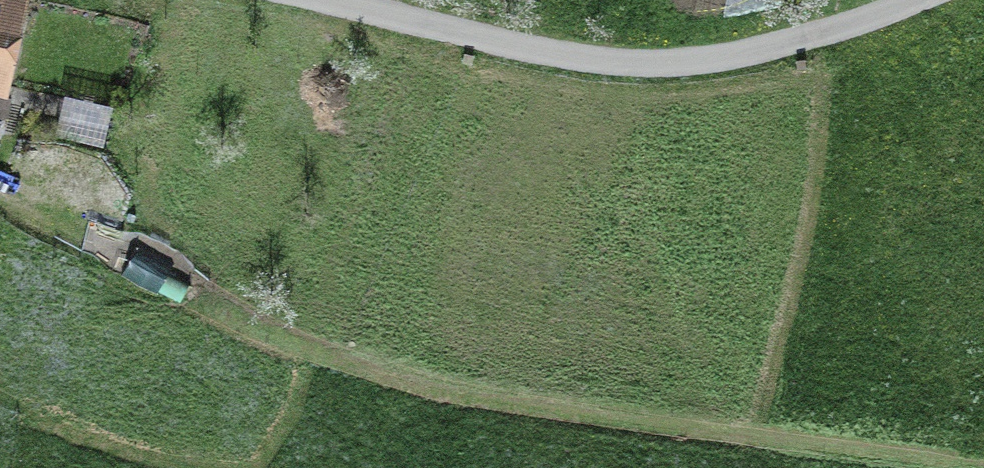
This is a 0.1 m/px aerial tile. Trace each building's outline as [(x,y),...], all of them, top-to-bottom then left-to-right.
[(26,5),(4,0),(0,0),(0,106),(5,107),(26,5)]
